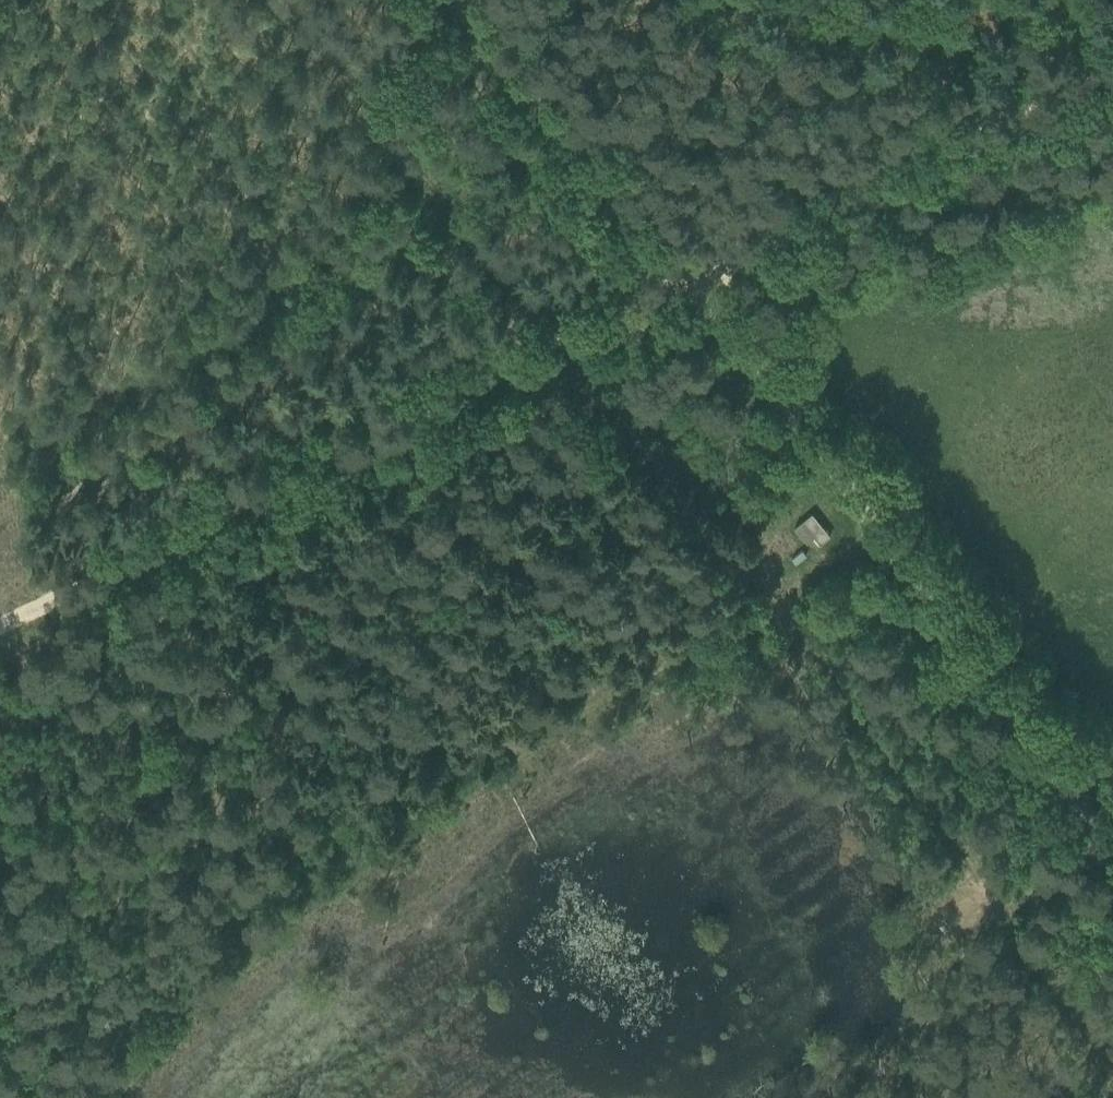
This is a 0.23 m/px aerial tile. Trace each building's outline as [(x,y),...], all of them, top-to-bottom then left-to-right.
[(812,512),(795,526),(807,542),(814,536),(819,543),(830,535),(812,512)]
